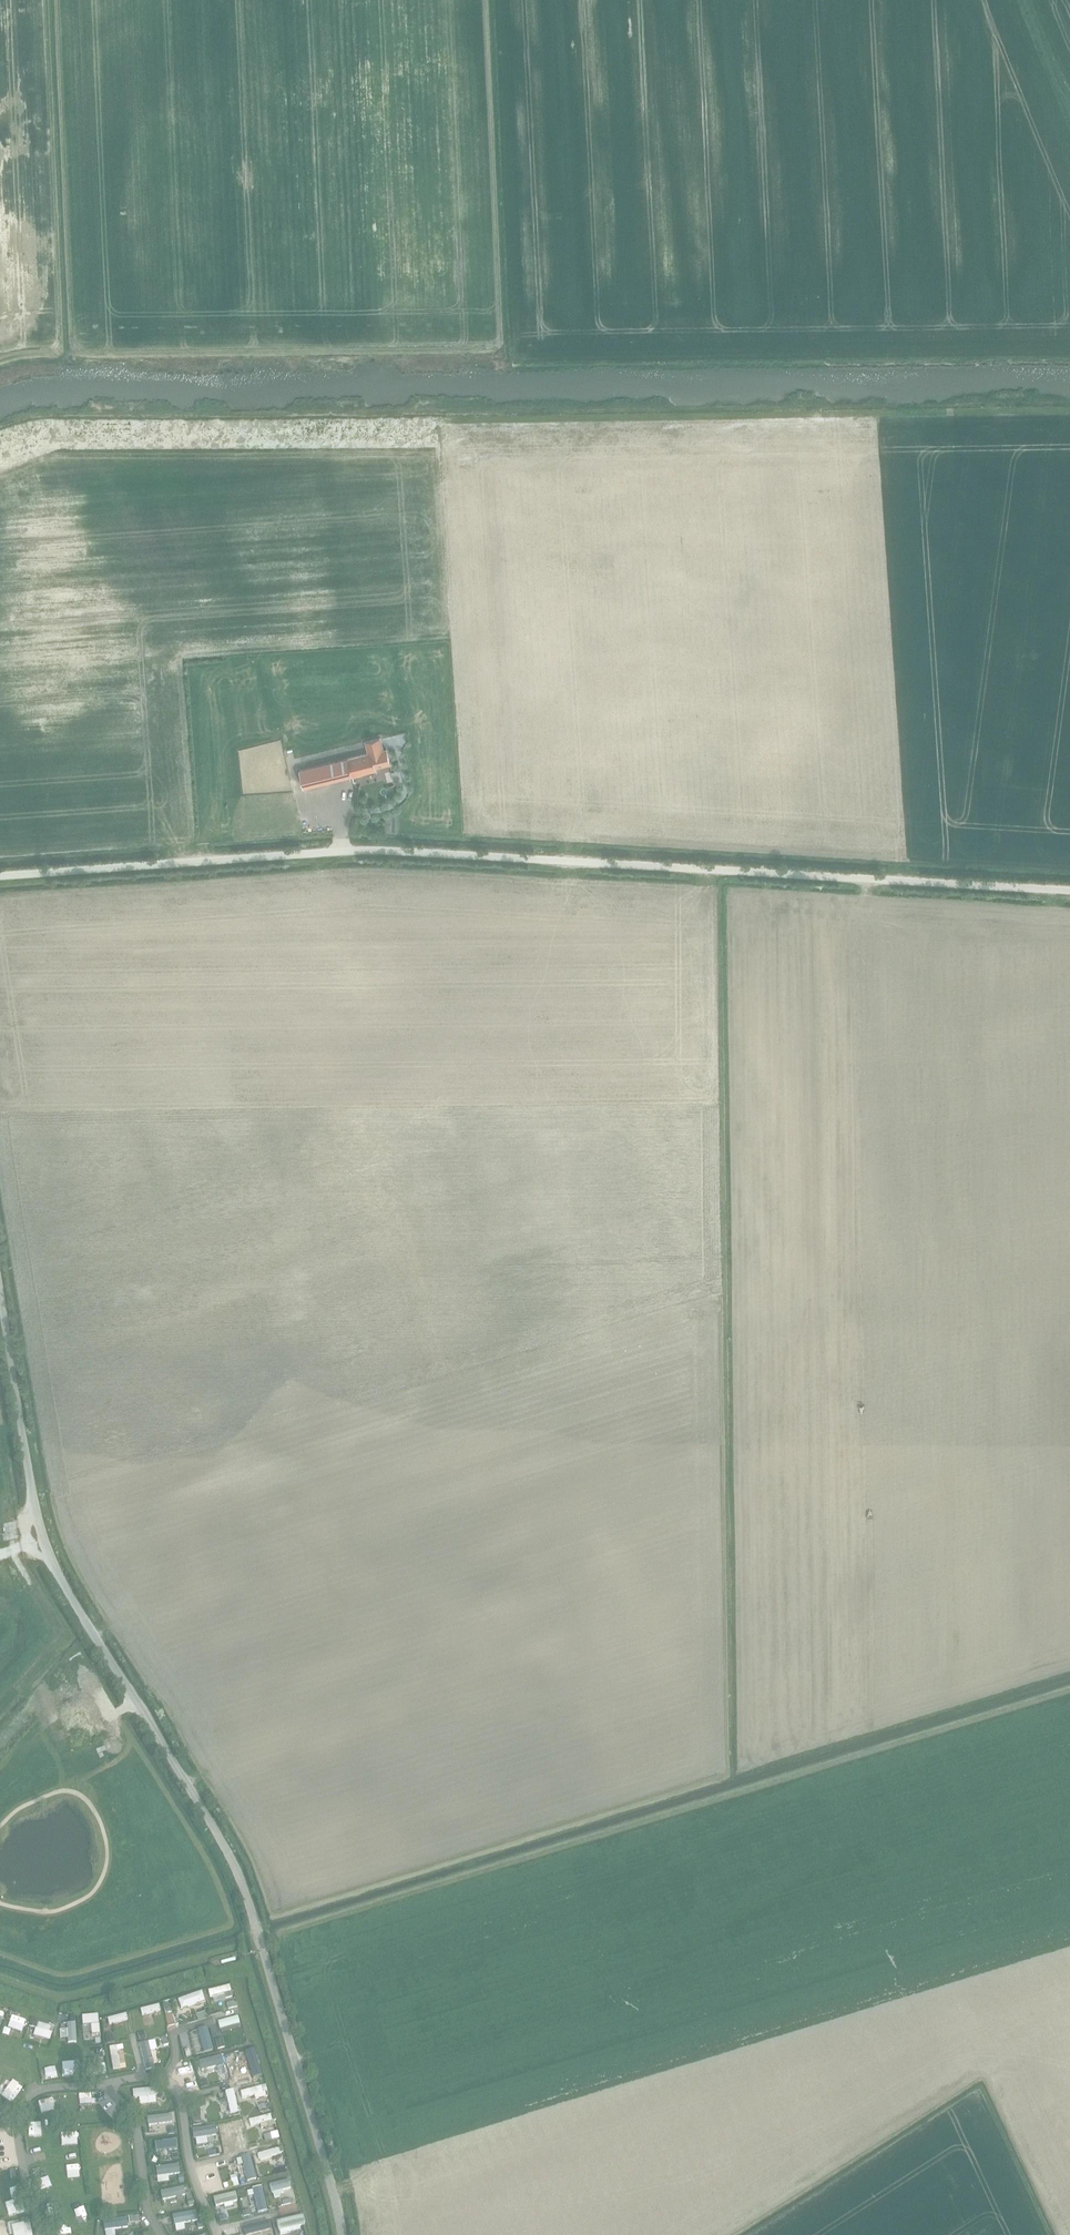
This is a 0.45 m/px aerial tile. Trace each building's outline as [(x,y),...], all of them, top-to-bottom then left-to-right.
[(368,751),(299,769),(304,786),(351,774),(352,774),(376,768),(375,766),(390,762),(387,747),(383,748),(380,736),(365,740),(368,751)] [(231,1992),(229,1985),(208,1991),(209,1998),(231,1992)] [(205,2001),(202,1992),(178,2000),(181,2009),(205,2001)] [(160,2011),(158,2005),(140,2010),(141,2016),(160,2011)] [(125,2014),(107,2019),(109,2025),(127,2020),(125,2014)] [(97,2015),(82,2016),(82,2026),(90,2025),(91,2035),(99,2034),(99,2024),(98,2024),(97,2015)] [(239,2024),(237,2016),(218,2022),(219,2029),(239,2024)] [(76,2042),(75,2023),(67,2024),(68,2043),(76,2042)] [(186,2055),(192,2053),(188,2035),(181,2036),(186,2055)] [(139,2043),(145,2065),(152,2063),(146,2041),(139,2043)] [(116,2046),(109,2047),(113,2070),(119,2069),(116,2046)] [(250,2057),(248,2049),(228,2054),(229,2062),(250,2057)] [(203,2061),(205,2068),(223,2063),(221,2056),(203,2061)] [(85,2069),(86,2076),(106,2073),(105,2066),(85,2069)] [(263,2093),(261,2086),(240,2092),(242,2098),(263,2093)] [(155,2096),(155,2088),(133,2090),(133,2099),(155,2096)] [(233,2090),(225,2092),(230,2114),(238,2112),(233,2090)] [(171,2114),(147,2118),(148,2126),(172,2123),(171,2114)] [(270,2115),(249,2120),(250,2127),(272,2121),(270,2115)] [(243,2128),(242,2122),(223,2124),(224,2131),(243,2128)] [(197,2130),(198,2137),(217,2133),(215,2126),(197,2130)] [(176,2140),(154,2142),(155,2152),(177,2150),(176,2140)] [(278,2148),(258,2154),(260,2161),(280,2155),(278,2148)] [(247,2182),(256,2180),(250,2155),(241,2157),(247,2182)] [(288,2180),(270,2185),(272,2193),(290,2189),(288,2180)] [(262,2192),(260,2186),(242,2191),(244,2198),(262,2192)] [(162,2200),(185,2196),(183,2187),(160,2192),(162,2200)] [(9,2190),(17,2214),(24,2212),(17,2188),(9,2190)] [(216,2205),(234,2200),(232,2193),(214,2198),(216,2205)] [(172,2216),(174,2226),(197,2221),(195,2211),(172,2216)] [(279,2231),(300,2225),(298,2217),(277,2222),(279,2231)] [(103,2222),(104,2230),(129,2227),(128,2219),(103,2222)] [(243,2227),(245,2234),(269,2229),(267,2221),(243,2227)] [(26,2234),(32,2234),(29,2223),(24,2224),(26,2234)]
